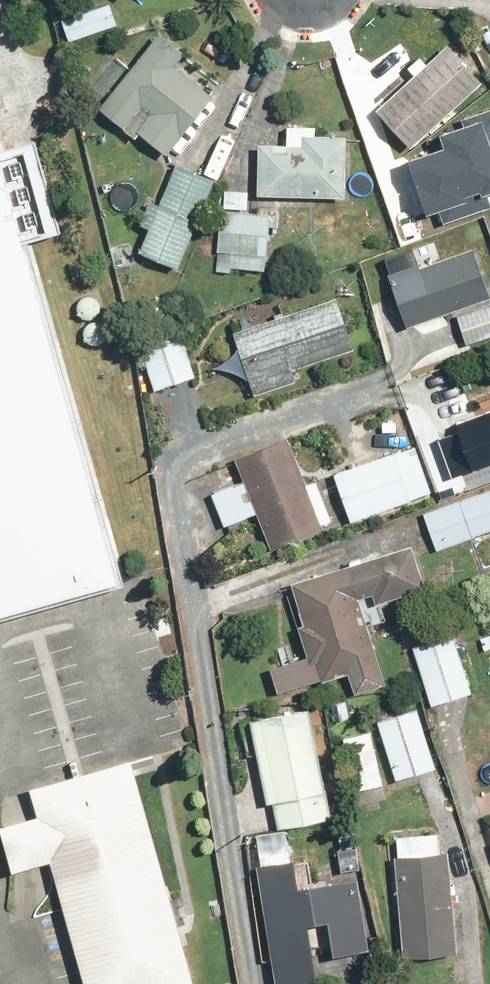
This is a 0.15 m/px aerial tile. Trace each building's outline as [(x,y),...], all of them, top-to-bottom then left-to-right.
[(113,3),(66,17),(73,40),(120,27),(113,3)] [(171,29),(106,106),(143,137),(148,132),(169,150),(222,87),(188,58),(195,50),(171,29)] [(418,147),(488,82),(453,44),(382,109),(418,147)] [(0,100),(0,618),(133,581),(0,100)] [(426,215),(440,211),(444,222),(489,207),(489,199),(488,193),(489,192),(489,113),(458,124),(459,130),(434,138),(438,149),(408,159),(426,215)] [(265,145),(264,194),(350,197),(352,137),(322,136),(322,127),(294,126),(293,146),(265,145)] [(185,267),(221,179),(183,164),(165,205),(153,200),(143,223),(155,228),(145,249),(185,267)] [(274,210),(223,207),(218,272),(236,274),(237,268),(269,270),(274,210)] [(489,300),(489,275),(480,248),(426,267),(425,263),(395,274),(414,327),(489,300)] [(342,297),(239,331),(261,397),(303,382),(299,371),(360,351),(342,297)] [(187,334),(146,346),(159,392),(200,380),(187,334)] [(458,476),(489,465),(489,413),(463,422),(466,431),(444,438),(458,476)] [(313,484),(294,437),(242,458),(251,481),(215,496),(227,527),(264,513),(278,547),(329,526),(328,523),(337,520),(321,481),(313,484)] [(340,473),(357,521),(437,492),(421,445),(340,473)] [(428,512),(442,552),(489,535),(489,490),(428,512)] [(419,545),(297,582),(328,681),(355,673),(362,693),(393,683),(367,599),(379,595),(382,605),(433,589),(419,545)] [(459,634),(416,646),(432,707),(475,695),(459,634)] [(326,706),(256,719),(272,805),(279,803),(284,830),(338,819),(333,793),(342,792),(326,706)] [(384,720),(386,727),(348,737),(363,791),(401,781),(442,769),(425,708),(384,720)] [(140,759),(40,787),(48,815),(5,827),(19,875),(60,863),(94,983),(198,983),(204,982),(140,759)] [(454,851),(400,856),(409,958),(462,954),(454,851)] [(264,865),(282,983),(311,983),(327,982),(319,925),(337,922),(342,956),(376,951),(365,879),(313,887),(309,858),(264,865)]
